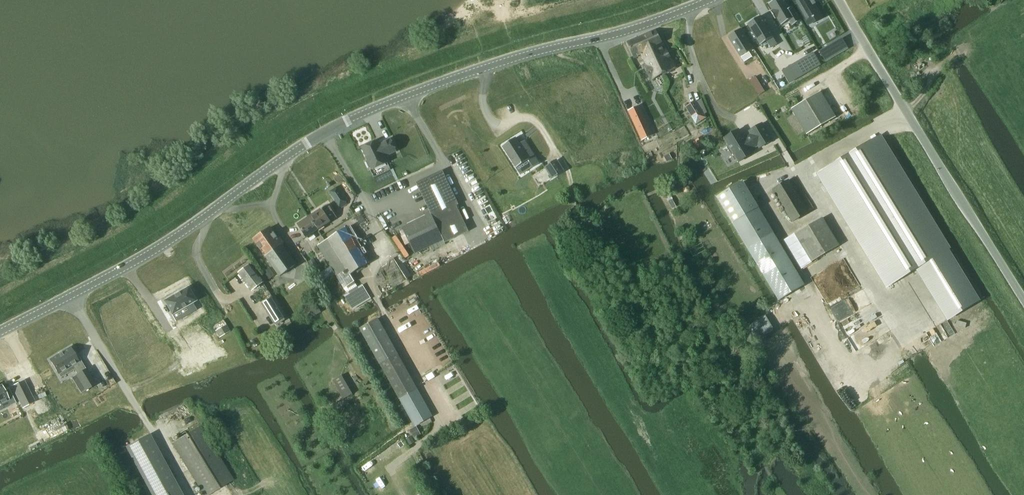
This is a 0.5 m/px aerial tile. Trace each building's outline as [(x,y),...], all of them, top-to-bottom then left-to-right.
[(768,4),(772,11),(770,12),(775,19),(777,18),(781,25),(789,21),(792,26),(800,21),(792,7),(789,9),(783,0),(775,0),(768,4)] [(796,5),(796,4),(806,22),(812,18),(813,19),(814,18),(813,17),(820,13),(812,0),(793,0),(796,5)] [(760,16),(747,24),(752,32),(750,33),(754,40),(756,38),(760,45),(766,41),(770,48),(776,44),(772,38),(773,37),(760,16)] [(727,37),(740,57),(753,49),(740,29),(727,37)] [(655,30),(640,37),(647,51),(651,49),(658,63),(657,64),(662,74),(663,75),(677,68),(663,43),(662,43),(655,30)] [(647,51),(640,37),(627,43),(633,58),(641,54),(646,65),(644,66),(651,80),(663,75),(662,74),(657,64),(658,63),(651,49),(647,51)] [(831,45),(819,51),(825,61),(837,54),(831,45)] [(813,53),(800,60),(807,72),(819,65),(813,53)] [(789,67),(782,71),(789,83),(796,78),(789,67)] [(759,94),(763,91),(754,76),(749,79),(759,94)] [(791,109),(807,135),(836,117),(821,93),(820,91),(791,109)] [(696,101),(686,107),(696,123),(706,118),(704,116),(704,115),(697,103),(696,101)] [(642,114),(631,119),(640,140),(652,135),(642,114)] [(724,138),(729,147),(727,148),(734,161),(736,160),(738,163),(754,153),(752,150),(757,147),(758,148),(772,140),(762,123),(749,131),(751,135),(744,139),(738,129),(724,138)] [(703,136),(693,141),(697,149),(707,143),(703,136)] [(516,137),(503,145),(516,165),(528,158),(533,165),(538,161),(527,143),(523,146),(516,137)] [(849,156),(819,175),(887,286),(890,284),(915,268),(922,264),(953,315),(977,301),(946,249),(948,248),(881,139),(880,137),(849,156)] [(376,141),(362,148),(363,149),(368,161),(366,162),(369,168),(371,167),(372,169),(387,163),(384,157),(396,151),(390,139),(381,143),(382,145),(379,146),(377,141),(376,141)] [(669,154),(663,157),(666,162),(672,159),(669,154)] [(563,171),(556,160),(545,167),(552,178),(563,171)] [(433,213),(402,227),(403,229),(410,243),(415,253),(443,240),(445,243),(468,233),(441,173),(420,183),(433,213)] [(773,190),(792,222),(813,209),(794,177),(773,190)] [(717,197),(778,300),(804,285),(743,182),(717,197)] [(336,201),(340,208),(349,202),(345,195),(336,201)] [(328,205),(309,217),(318,230),(337,218),(328,205)] [(318,230),(309,217),(298,224),(307,238),(318,230)] [(800,231),(817,259),(837,247),(839,246),(822,218),(800,231)] [(253,239),(279,276),(297,264),(270,227),(253,239)] [(348,227),(318,246),(344,288),(354,281),(350,274),(370,262),(348,227)] [(239,273),(252,291),(264,282),(250,264),(239,273)] [(270,268),(263,273),(269,280),(275,275),(270,268)] [(347,294),(345,295),(353,309),(370,299),(362,285),(358,287),(349,293),(347,294)] [(188,287),(164,301),(172,315),(196,302),(188,287)] [(263,304),(274,323),(284,317),(272,298),(263,304)] [(302,311),(307,320),(321,312),(316,303),(302,311)] [(749,325),(757,338),(771,331),(763,317),(749,325)] [(418,388),(378,319),(361,328),(400,398),(415,390),(418,388)] [(226,324),(215,330),(219,338),(230,331),(226,324)] [(57,355),(49,360),(58,374),(66,369),(67,371),(73,367),(74,370),(77,374),(76,375),(85,390),(96,384),(86,369),(85,369),(77,355),(75,356),(69,347),(61,352),(61,353),(58,355),(58,354),(57,354),(57,355)] [(435,377),(432,372),(426,376),(429,381),(435,377)] [(332,380),(343,399),(352,394),(342,375),(332,380)] [(25,382),(14,387),(24,406),(35,401),(25,382)] [(8,400),(11,405),(15,403),(9,389),(4,391),(1,386),(0,386),(0,405),(8,400)] [(417,389),(400,398),(416,426),(433,417),(417,389)] [(203,494),(208,494),(230,482),(233,480),(200,426),(172,444),(203,494)] [(127,448),(151,494),(180,494),(148,436),(127,448)]
